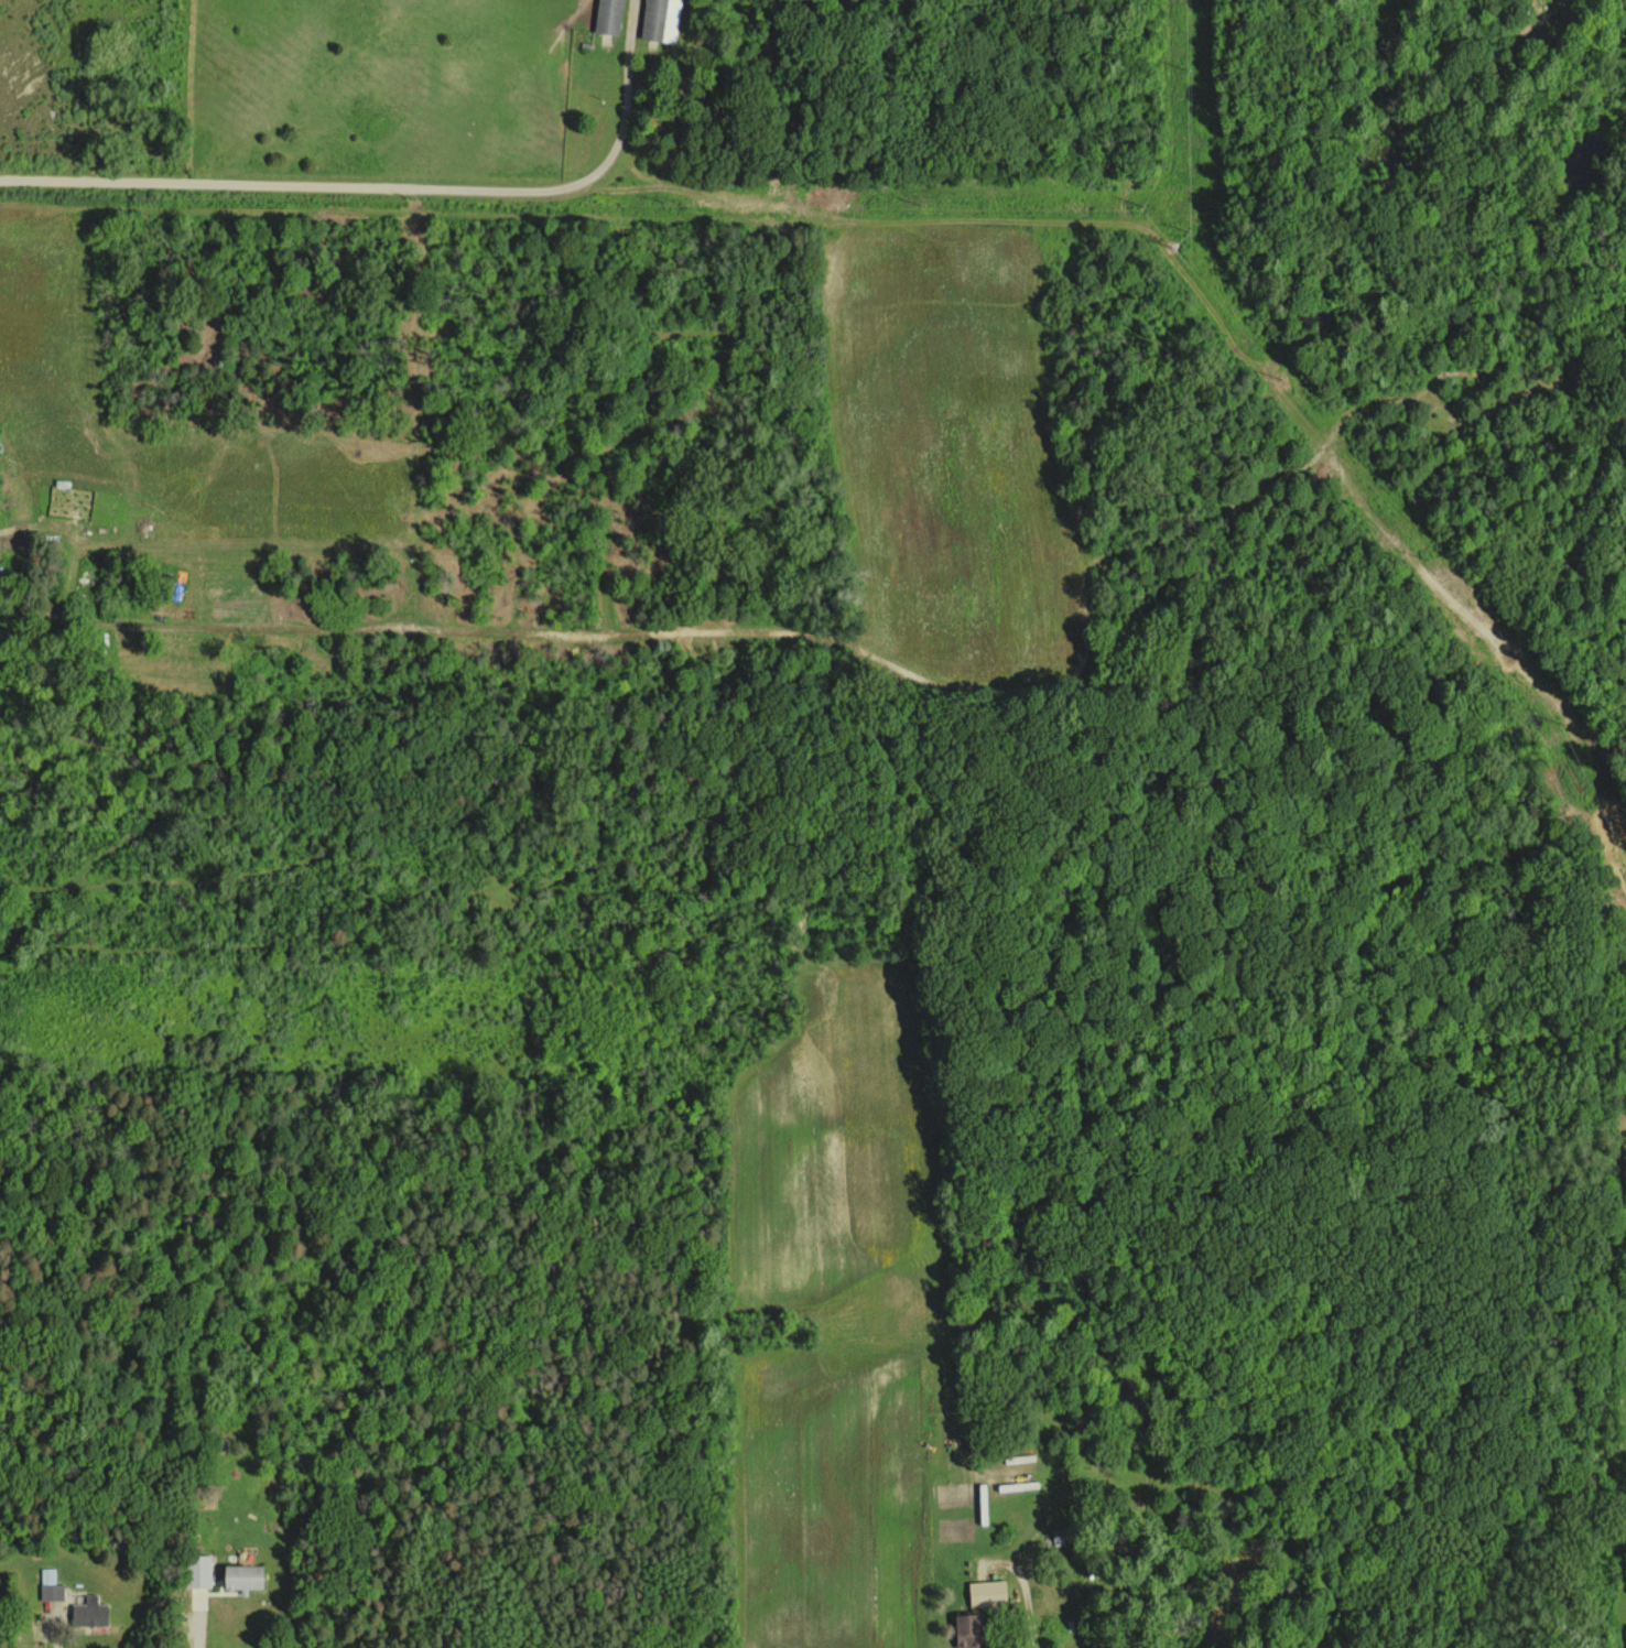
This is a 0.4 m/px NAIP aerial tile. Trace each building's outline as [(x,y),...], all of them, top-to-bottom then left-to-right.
[(623,0),(598,0),(593,31),(618,35),(623,0)] [(675,43),(681,0),(645,0),(639,38),(675,43)] [(210,1554),(185,1555),(186,1587),(211,1586),(210,1554)] [(249,1589),(264,1589),(265,1565),(221,1564),(221,1588),(241,1588),(241,1595),(249,1595),(249,1589)] [(57,1568),(41,1569),(41,1600),(63,1600),(63,1584),(58,1585),(57,1568)] [(967,1581),(968,1607),(1005,1605),(1004,1580),(967,1581)] [(107,1604),(97,1604),(97,1595),(85,1594),(85,1603),(71,1603),(71,1625),(107,1626),(107,1604)] [(953,1645),(977,1644),(976,1612),(953,1613),(953,1645)]
